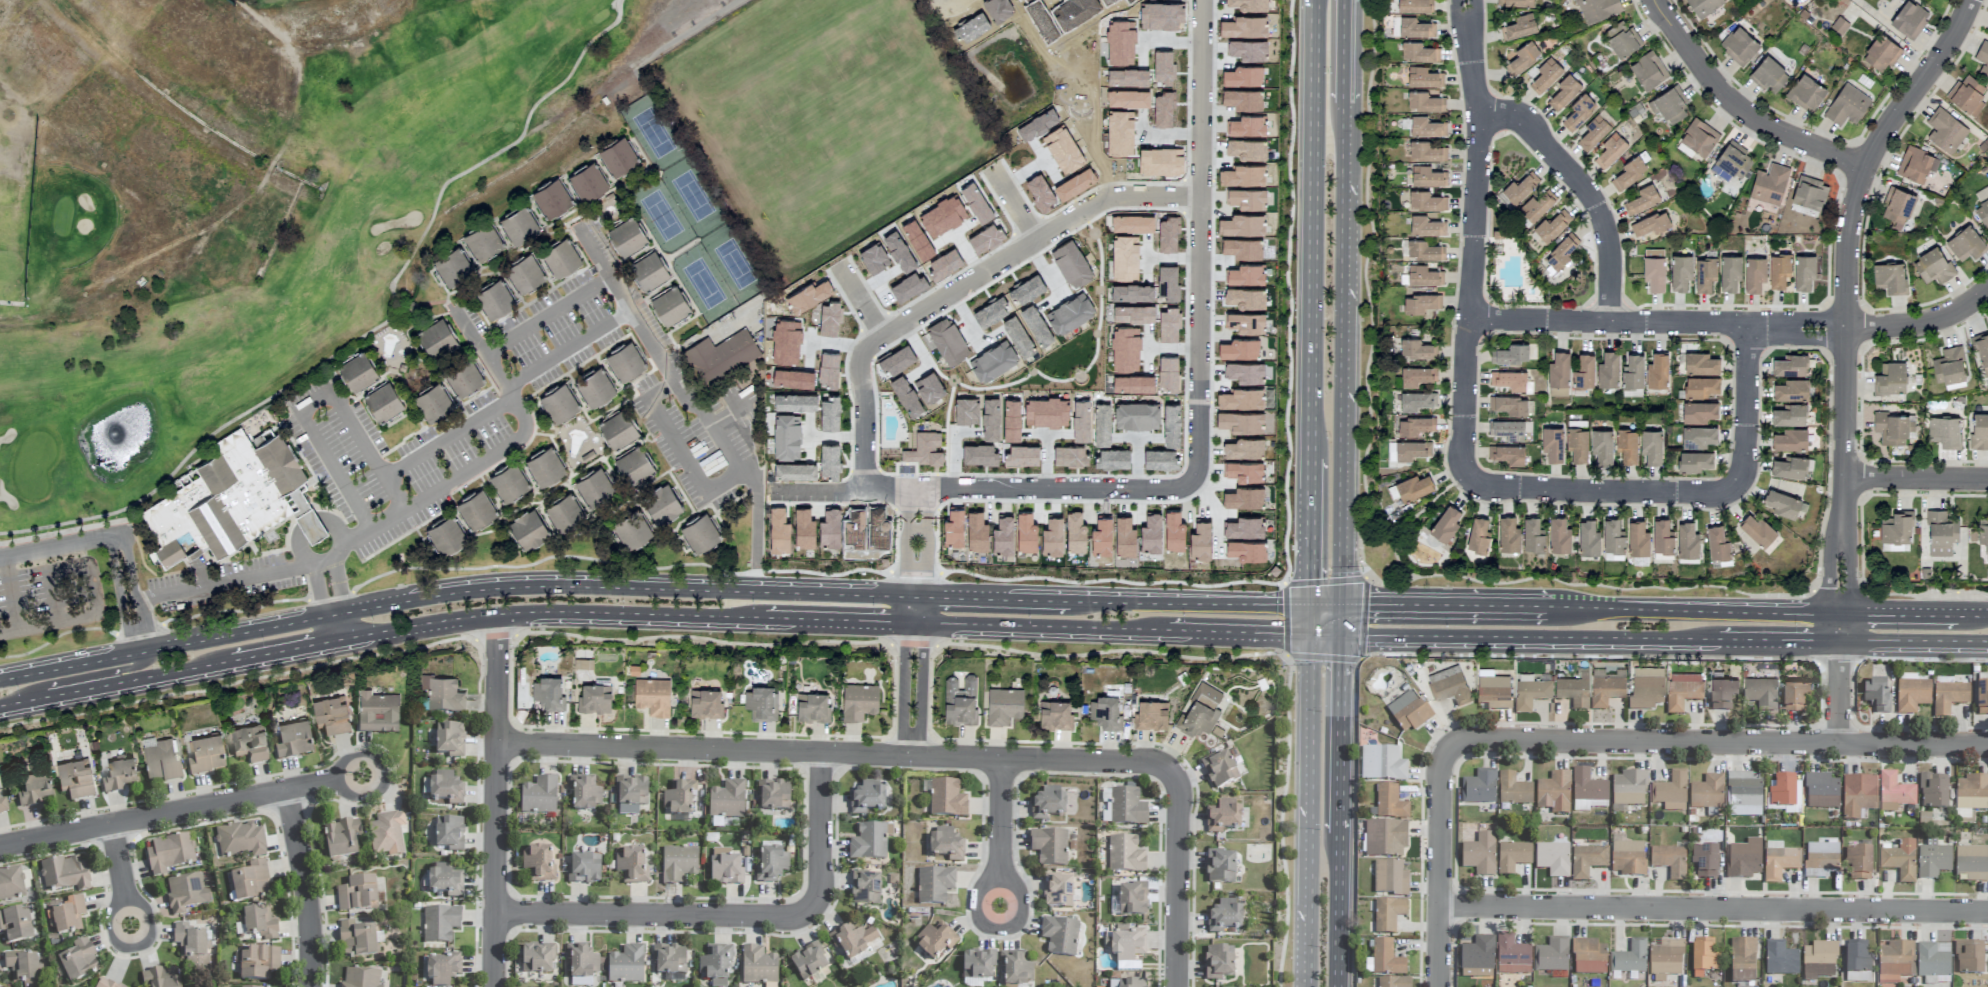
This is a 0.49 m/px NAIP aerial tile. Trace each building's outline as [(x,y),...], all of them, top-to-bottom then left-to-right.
[(1429,12),(1429,0),(1397,0),(1397,12),(1429,12)] [(1618,0),(1574,0),(1586,26),(1623,10),(1618,0)] [(1697,20),(1724,5),(1721,0),(1686,0),(1697,20)] [(1914,40),(1929,13),(1907,0),(1904,0),(1889,26),(1914,40)] [(1515,23),(1499,26),(1502,40),(1536,33),(1532,13),(1514,17),(1515,23)] [(1392,36),(1435,37),(1435,24),(1415,23),(1415,17),(1392,17),(1392,36)] [(1641,45),(1627,23),(1604,37),(1618,60),(1641,45)] [(1741,67),(1760,47),(1737,25),(1718,45),(1741,67)] [(1884,74),(1901,49),(1879,33),(1861,59),(1884,74)] [(1507,63),(1513,73),(1541,57),(1531,40),(1514,51),(1517,57),(1507,63)] [(1421,42),(1402,42),(1401,60),(1439,61),(1439,48),(1420,47),(1421,42)] [(1980,42),(1974,60),(1982,63),(1978,75),(1987,79),(1987,45),(1980,42)] [(1668,77),(1652,50),(1628,64),(1643,91),(1668,77)] [(1789,76),(1767,55),(1749,74),(1772,95),(1789,76)] [(1536,70),(1539,74),(1528,85),(1537,95),(1563,71),(1550,57),(1536,70)] [(1408,86),(1441,87),(1441,73),(1426,72),(1426,67),(1408,66),(1408,86)] [(1582,88),(1568,73),(1556,84),(1560,89),(1546,102),(1556,112),(1582,88)] [(1786,99),(1812,113),(1826,88),(1800,73),(1786,99)] [(1973,118),(1984,104),(1978,100),(1986,89),(1965,73),(1946,97),(1973,118)] [(1855,124),(1871,100),(1845,82),(1823,115),(1840,126),(1846,118),(1855,124)] [(1658,110),(1669,126),(1686,115),(1680,106),(1686,102),(1675,84),(1646,104),(1653,113),(1658,110)] [(1444,110),(1445,97),(1427,97),(1427,92),(1407,92),(1407,110),(1444,110)] [(1596,106),(1583,93),(1569,107),(1572,111),(1560,123),(1570,133),(1596,106)] [(1969,130),(1937,106),(1925,123),(1934,129),(1926,138),(1950,155),(1969,130)] [(1584,126),(1589,130),(1576,142),(1585,152),(1615,124),(1602,109),(1584,126)] [(1446,136),(1446,122),(1426,122),(1426,116),(1410,116),(1410,136),(1446,136)] [(1720,135),(1695,117),(1678,140),(1682,143),(1678,148),(1686,154),(1689,149),(1703,159),(1720,135)] [(1601,144),(1605,149),(1593,160),(1602,170),(1628,146),(1614,132),(1601,144)] [(638,163),(623,136),(596,151),(611,178),(638,163)] [(1428,141),(1409,141),(1409,160),(1447,160),(1447,147),(1428,147),(1428,141)] [(1740,180),(1754,160),(1728,142),(1708,170),(1726,183),(1733,174),(1740,180)] [(1923,184),(1928,169),(1935,172),(1940,157),(1906,145),(1896,174),(1923,184)] [(1609,180),(1616,191),(1647,171),(1638,155),(1620,166),(1623,171),(1609,180)] [(565,176),(582,204),(608,188),(591,160),(565,176)] [(1778,207),(1790,169),(1770,162),(1767,173),(1756,169),(1748,197),(1778,207)] [(1411,185),(1446,185),(1446,172),(1429,172),(1429,165),(1411,165),(1411,185)] [(1539,180),(1530,171),(1516,185),(1511,180),(1500,192),(1515,206),(1539,180)] [(1790,201),(1820,212),(1829,185),(1799,174),(1790,201)] [(571,207),(558,178),(530,190),(543,219),(571,207)] [(1660,201),(1652,183),(1636,191),(1638,196),(1622,204),(1628,216),(1660,201)] [(1974,193),(1981,206),(1974,209),(1986,230),(1987,229),(1987,185),(1974,193)] [(1915,195),(1889,186),(1885,198),(1887,199),(1880,219),(1904,227),(1915,195)] [(1518,209),(1531,223),(1557,199),(1547,189),(1535,200),(1531,196),(1518,209)] [(1429,197),(1428,191),(1408,191),(1409,210),(1446,209),(1446,196),(1429,197)] [(540,230),(524,205),(497,222),(513,247),(540,230)] [(1629,225),(1634,237),(1651,230),(1653,234),(1671,226),(1664,210),(1629,225)] [(1547,222),(1544,219),(1532,229),(1544,243),(1569,223),(1559,212),(1547,222)] [(1426,216),(1410,215),(1409,235),(1445,236),(1446,221),(1426,221),(1426,216)] [(606,232),(622,258),(648,242),(632,216),(606,232)] [(503,249),(490,221),(461,234),(474,262),(503,249)] [(1972,258),(1986,248),(1969,224),(1944,242),(1959,262),(1970,255),(1972,258)] [(1556,272),(1570,258),(1566,254),(1576,245),(1566,235),(1542,258),(1556,272)] [(583,264),(564,236),(538,254),(557,281),(583,264)] [(1407,259),(1444,259),(1444,246),(1426,246),(1426,241),(1407,240),(1407,259)] [(431,263),(447,289),(474,273),(457,247),(431,263)] [(1938,283),(1957,275),(1951,262),(1946,264),(1938,247),(1912,259),(1923,284),(1936,278),(1938,283)] [(1648,292),(1663,293),(1664,249),(1643,249),(1643,281),(1648,281),(1648,292)] [(669,278),(654,250),(628,265),(643,292),(669,278)] [(546,280),(528,251),(502,267),(519,296),(546,280)] [(1769,288),(1785,289),(1785,277),(1790,277),(1790,254),(1769,254),(1769,288)] [(1692,256),(1671,255),(1670,291),(1686,292),(1686,279),(1691,280),(1692,256)] [(1741,256),(1720,256),(1720,292),(1735,292),(1736,280),(1741,280),(1741,256)] [(1815,256),(1794,256),(1794,290),(1809,291),(1809,280),(1815,280),(1815,256)] [(1716,258),(1695,258),(1696,293),(1710,293),(1710,281),(1716,281),(1716,258)] [(1744,293),(1760,293),(1760,282),(1765,282),(1765,258),(1744,258),(1744,293)] [(1873,289),(1886,288),(1886,294),(1904,294),(1902,263),(1872,264),(1873,289)] [(1407,284),(1442,285),(1442,271),(1426,271),(1426,265),(1407,265),(1407,284)] [(486,320),(514,308),(501,279),(473,292),(486,320)] [(660,326),(689,316),(678,286),(649,297),(660,326)] [(1441,295),(1403,295),(1403,314),(1423,314),(1423,309),(1441,308),(1441,295)] [(456,346),(444,320),(416,332),(428,359),(456,346)] [(760,356),(746,329),(712,346),(708,338),(682,351),(700,386),(760,356)] [(1984,377),(1987,376),(1987,332),(1972,336),(1984,377)] [(1419,339),(1400,339),(1400,357),(1437,358),(1437,345),(1419,345),(1419,339)] [(602,355),(618,384),(647,368),(631,340),(602,355)] [(1528,344),(1508,343),(1508,350),(1491,349),(1490,362),(1528,363),(1528,344)] [(1940,349),(1942,357),(1931,359),(1936,385),(1966,379),(1959,345),(1940,349)] [(1568,352),(1553,352),(1553,362),(1547,363),(1548,389),(1549,389),(1549,396),(1569,396),(1568,352)] [(1596,387),(1618,387),(1618,352),(1602,352),(1602,363),(1597,363),(1596,387)] [(1708,352),(1684,353),(1685,374),(1719,374),(1719,358),(1708,358),(1708,352)] [(350,392),(377,380),(365,353),(338,364),(350,392)] [(1667,388),(1668,353),(1652,353),(1651,363),(1646,363),(1646,387),(1667,388)] [(1572,388),(1593,388),(1593,354),(1578,354),(1578,366),(1572,366),(1572,388)] [(1772,375),(1806,375),(1806,354),(1789,354),(1789,360),(1772,359),(1772,375)] [(1643,355),(1627,355),(1627,366),(1621,366),(1621,388),(1642,388),(1643,355)] [(443,373),(456,398),(483,384),(471,359),(443,373)] [(1873,374),(1873,394),(1905,393),(1904,362),(1880,363),(1881,374),(1873,374)] [(1417,381),(1436,382),(1437,368),(1401,367),(1400,387),(1417,387),(1417,381)] [(586,409),(615,396),(602,368),(573,381),(586,409)] [(1509,385),(1509,392),(1532,392),(1532,388),(1525,388),(1525,372),(1490,371),(1490,385),(1509,385)] [(1718,393),(1718,377),(1685,378),(1685,398),(1707,398),(1707,393),(1718,393)] [(1773,400),(1808,401),(1808,379),(1783,379),(1783,384),(1773,384),(1773,400)] [(426,423),(453,410),(439,382),(412,394),(426,423)] [(363,395),(375,423),(403,411),(390,383),(363,395)] [(579,412),(567,386),(539,399),(551,425),(579,412)] [(1261,408),(1261,388),(1231,389),(1231,393),(1217,393),(1217,408),(1261,408)] [(1434,392),(1400,393),(1400,412),(1416,412),(1416,407),(1434,406),(1434,392)] [(774,394),(774,410),(816,411),(816,394),(774,394)] [(820,400),(824,400),(824,394),(839,394),(838,430),(819,429),(820,400)] [(953,397),(953,423),(969,423),(969,417),(978,417),(978,402),(975,402),(975,397),(953,397)] [(1488,397),(1488,410),(1507,410),(1507,416),(1526,416),(1526,397),(1488,397)] [(999,398),(983,398),(982,440),(998,441),(999,398)] [(1068,419),(1068,399),(1024,398),(1024,424),(1060,425),(1060,419),(1068,419)] [(1003,441),(1019,441),(1019,400),(1003,400),(1003,441)] [(1089,401),(1072,401),(1072,442),(1089,442),(1089,401)] [(1160,430),(1160,403),(1114,402),(1113,428),(1160,430)] [(1181,448),(1180,402),(1162,403),(1163,448),(1181,448)] [(1717,403),(1682,402),(1682,423),(1706,424),(1706,418),(1717,418),(1717,403)] [(1110,448),(1110,403),(1092,403),(1092,451),(1084,451),(1084,446),(1053,445),(1053,464),(1093,465),(1093,469),(1130,469),(1130,448),(1110,448)] [(1771,409),(1772,425),(1806,425),(1806,404),(1783,404),(1783,409),(1771,409)] [(596,425),(614,451),(639,434),(622,408),(596,425)] [(1880,444),(1904,445),(1904,437),(1914,437),(1914,417),(1887,416),(1887,412),(1873,411),(1873,433),(1880,433),(1880,444)] [(1216,428),(1230,428),(1230,432),(1262,433),(1263,413),(1217,412),(1216,428)] [(1971,413),(1971,449),(1987,449),(1987,414),(1971,413)] [(774,414),(799,414),(799,460),(773,460),(774,414)] [(1958,417),(1928,417),(1928,439),(1940,438),(1940,447),(1959,446),(1958,417)] [(1397,419),(1398,437),(1417,436),(1417,431),(1435,431),(1435,418),(1397,419)] [(1530,422),(1488,421),(1488,435),(1500,436),(1500,441),(1523,441),(1523,432),(1530,432),(1530,422)] [(215,560),(291,512),(310,543),(325,533),(299,492),(305,488),(301,481),(305,479),(298,468),(301,466),(286,442),(285,443),(278,432),(253,447),(239,426),(213,442),(219,451),(193,467),(198,475),(210,494),(183,510),(207,548),(215,560)] [(1716,443),(1716,426),(1681,427),(1682,448),(1706,448),(1706,443),(1716,443)] [(1541,452),(1547,452),(1546,462),(1562,463),(1562,428),(1541,427),(1541,452)] [(1587,428),(1565,429),(1566,451),(1571,451),(1571,463),(1587,463),(1587,428)] [(1807,429),(1782,428),(1782,434),(1772,433),(1772,449),(1806,449),(1807,429)] [(1612,466),(1612,430),(1591,430),(1591,454),(1596,454),(1596,466),(1612,466)] [(1636,464),(1636,430),(1615,430),(1615,452),(1621,452),(1621,464),(1636,464)] [(1661,430),(1640,431),(1640,455),(1645,455),(1645,465),(1661,465),(1661,430)] [(900,450),(900,461),(917,461),(917,464),(941,464),(941,450),(934,450),(934,446),(940,446),(939,432),(915,432),(915,450),(900,450)] [(1263,458),(1263,438),(1234,437),(1234,442),(1223,442),(1223,457),(1263,458)] [(1411,461),(1411,456),(1431,456),(1431,441),(1395,442),(1395,462),(1411,461)] [(838,445),(820,444),(819,477),(838,478),(838,445)] [(995,444),(962,445),(963,465),(996,464),(995,444)] [(566,472),(549,445),(523,462),(540,489),(566,472)] [(614,460),(630,487),(653,473),(637,446),(614,460)] [(1038,446),(1009,446),(1009,453),(1003,453),(1003,465),(1038,465),(1038,446)] [(1523,446),(1488,446),(1488,459),(1508,459),(1508,465),(1523,465),(1523,446)] [(1179,449),(1143,449),(1142,469),(1179,469),(1179,449)] [(1678,473),(1700,473),(1700,467),(1712,467),(1712,452),(1678,451),(1678,473)] [(1784,460),(1772,460),(1771,476),(1805,478),(1806,457),(1784,456),(1784,460)] [(500,503),(529,490),(516,462),(487,474),(500,503)] [(1262,463),(1224,462),(1224,476),(1236,477),(1236,482),(1262,482),(1262,463)] [(774,463),(774,479),(816,480),(816,464),(774,463)] [(587,509),(615,494),(600,466),(572,481),(587,509)] [(207,548),(187,561),(185,556),(163,569),(152,550),(160,545),(139,512),(198,475),(210,494),(183,510),(207,548)] [(1391,499),(1399,496),(1402,502),(1433,490),(1427,475),(1417,479),(1416,475),(1386,487),(1391,499)] [(1263,488),(1234,487),(1234,492),(1222,492),(1222,507),(1262,508),(1263,488)] [(468,530),(496,517),(482,488),(454,502),(468,530)] [(662,493),(660,488),(641,497),(655,527),(683,513),(671,488),(662,493)] [(1762,504),(1773,507),(1772,512),(1794,520),(1801,500),(1767,488),(1762,504)] [(583,517),(570,492),(543,507),(555,531),(583,517)] [(1428,532),(1445,544),(1458,525),(1454,522),(1461,513),(1448,504),(1428,532)] [(788,553),(789,522),(784,521),(784,507),(770,506),(768,553),(788,553)] [(506,523),(523,552),(549,536),(532,507),(506,523)] [(809,519),(809,507),(794,507),(793,547),(814,548),(815,519),(809,519)] [(838,548),(839,508),(823,508),(823,520),(819,520),(818,548),(838,548)] [(626,552),(653,538),(638,509),(611,523),(626,552)] [(943,546),(963,546),(962,509),(948,509),(948,520),(942,520),(943,546)] [(1184,551),(1184,522),(1179,522),(1180,511),(1165,510),(1164,550),(1184,551)] [(1927,556),(1951,556),(1951,542),(1958,542),(1959,518),(1946,518),(1946,511),(1928,510),(1927,556)] [(982,511),(967,511),(967,551),(987,551),(987,523),(982,523),(982,511)] [(1032,511),(1017,511),(1016,552),(1036,552),(1036,524),(1031,523),(1032,511)] [(1065,551),(1085,552),(1086,524),(1081,524),(1081,511),(1066,511),(1065,551)] [(1879,542),(1910,543),(1910,513),(1892,512),(1891,518),(1880,518),(1879,542)] [(1160,552),(1161,513),(1145,513),(1145,525),(1140,525),(1140,552),(1160,552)] [(1759,517),(1756,521),(1748,513),(1737,525),(1763,549),(1777,533),(1759,517)] [(441,558),(467,542),(451,514),(424,530),(441,558)] [(680,524),(690,553),(719,543),(709,514),(680,524)] [(992,554),(1013,554),(1011,515),(997,515),(997,527),(992,527),(992,554)] [(1062,517),(1047,516),(1046,528),(1042,528),(1041,554),(1061,554),(1062,517)] [(1115,555),(1135,556),(1135,528),(1130,528),(1130,516),(1115,516),(1115,555)] [(1262,516),(1236,516),(1236,521),(1223,521),(1223,536),(1261,537),(1262,516)] [(1488,519),(1472,516),(1465,548),(1486,553),(1489,536),(1485,535),(1488,519)] [(1499,516),(1498,550),(1519,551),(1520,527),(1514,527),(1514,517),(1499,516)] [(1091,555),(1111,555),(1110,517),(1096,518),(1096,528),(1091,529),(1091,555)] [(1539,517),(1523,517),(1523,550),(1544,551),(1544,533),(1538,533),(1539,517)] [(1565,517),(1549,517),(1549,552),(1570,552),(1570,527),(1565,527),(1565,517)] [(1623,519),(1603,518),(1603,559),(1622,560),(1623,519)] [(1579,519),(1578,555),(1599,555),(1599,531),(1594,531),(1594,520),(1579,519)] [(1668,519),(1653,519),(1652,557),(1673,557),(1673,531),(1668,531),(1668,519)] [(1209,520),(1194,521),(1195,532),(1189,532),(1190,558),(1210,558),(1209,520)] [(1628,521),(1628,555),(1648,556),(1648,531),(1644,531),(1644,521),(1628,521)] [(1677,522),(1677,557),(1698,557),(1698,532),(1693,532),(1693,522),(1677,522)] [(1978,524),(1978,543),(1984,543),(1985,562),(1987,562),(1987,524),(1978,524)] [(1226,556),(1238,556),(1238,561),(1265,561),(1265,541),(1225,542),(1226,556)] [(592,659),(574,659),(574,669),(592,669),(592,659)] [(1654,710),(1654,705),(1663,705),(1664,668),(1631,667),(1631,709),(1654,710)] [(1510,676),(1492,676),(1492,669),(1478,669),(1477,704),(1487,705),(1487,710),(1509,711),(1510,676)] [(1433,702),(1453,696),(1457,708),(1472,704),(1461,672),(1427,683),(1433,702)] [(1607,711),(1607,698),(1625,699),(1625,678),(1604,677),(1604,673),(1591,673),(1591,711),(1607,711)] [(1683,715),(1683,701),(1702,701),(1703,674),(1668,673),(1667,715),(1683,715)] [(1552,681),(1532,681),(1532,674),(1516,674),(1515,714),(1531,715),(1532,700),(1551,701),(1552,681)] [(976,725),(976,675),(963,675),(963,689),(957,689),(957,677),(944,677),(944,724),(976,725)] [(464,713),(465,692),(456,692),(456,677),(420,676),(420,690),(428,690),(428,713),(464,713)] [(560,678),(532,678),(532,700),(538,700),(538,711),(564,711),(564,696),(560,696),(560,678)] [(1588,711),(1588,678),(1554,679),(1555,699),(1572,699),(1572,711),(1588,711)] [(1737,679),(1711,678),(1710,711),(1731,711),(1732,697),(1737,697),(1737,679)] [(1777,678),(1743,678),(1743,702),(1758,703),(1758,710),(1776,710),(1777,678)] [(1930,706),(1931,678),(1898,678),(1897,714),(1916,715),(1916,706),(1930,706)] [(668,717),(669,680),(634,679),(633,707),(648,708),(647,717),(668,717)] [(1207,734),(1221,712),(1214,708),(1222,694),(1200,681),(1188,702),(1192,703),(1185,716),(1180,713),(1173,727),(1192,738),(1197,728),(1207,734)] [(1784,681),(1783,714),(1804,715),(1804,699),(1809,699),(1810,681),(1784,681)] [(1888,714),(1889,682),(1863,682),(1863,703),(1873,703),(1873,714),(1888,714)] [(1977,683),(1978,716),(1987,716),(1987,683),(1977,683)] [(577,713),(610,712),(610,684),(581,685),(581,696),(577,696),(577,713)] [(878,685),(842,684),(842,721),(862,722),(862,713),(877,713),(878,685)] [(1934,718),(1950,718),(1950,704),(1969,705),(1970,685),(1935,684),(1934,718)] [(750,720),(774,721),(775,688),(744,687),(743,708),(750,708),(750,720)] [(1022,718),(1023,690),(988,688),(986,726),(1007,727),(1008,717),(1022,718)] [(398,733),(398,695),(370,695),(370,690),(359,689),(358,733),(398,733)] [(689,718),(720,718),(721,690),(690,689),(689,718)] [(1386,708),(1403,733),(1411,727),(1413,731),(1433,718),(1414,690),(1386,708)] [(796,721),(829,722),(829,713),(826,713),(826,694),(797,693),(796,721)] [(326,739),(350,734),(341,695),(310,702),(317,731),(324,729),(326,739)] [(1088,719),(1098,719),(1098,731),(1122,731),(1122,715),(1117,715),(1118,698),(1089,697),(1088,719)] [(1070,729),(1071,701),(1039,701),(1038,729),(1070,729)] [(1133,713),(1133,729),(1166,730),(1167,701),(1138,701),(1137,713),(1133,713)] [(280,744),(274,745),(277,760),(313,754),(307,719),(277,724),(280,744)] [(268,762),(263,730),(256,731),(255,724),(229,729),(234,759),(248,756),(249,765),(268,762)] [(436,757),(464,757),(464,726),(436,725),(436,757)] [(189,775),(224,771),(220,735),(188,739),(190,760),(187,760),(189,775)] [(147,784),(181,779),(180,765),(175,765),(171,738),(154,740),(155,745),(142,747),(147,784)] [(1407,781),(1407,761),(1398,761),(1398,748),(1361,747),(1361,781),(1407,781)] [(1201,762),(1214,791),(1240,779),(1227,750),(1201,762)] [(136,783),(132,757),(105,761),(108,777),(101,778),(104,794),(124,791),(122,785),(136,783)] [(93,798),(89,765),(82,766),(82,759),(55,763),(58,791),(68,790),(69,801),(93,798)] [(1573,812),(1589,812),(1589,808),(1608,808),(1608,782),(1589,782),(1590,768),(1573,768),(1573,812)] [(1495,804),(1496,770),(1476,769),(1476,779),(1462,779),(1461,803),(1495,804)] [(1686,770),(1671,770),(1670,784),(1651,784),(1650,804),(1664,804),(1663,811),(1685,811),(1686,770)] [(52,797),(47,771),(16,777),(22,808),(39,805),(38,800),(52,797)] [(1916,786),(1896,786),(1896,771),(1880,772),(1880,812),(1897,812),(1897,805),(1916,805),(1916,786)] [(1515,773),(1499,772),(1498,804),(1532,805),(1532,784),(1515,784),(1515,773)] [(1621,777),(1613,776),(1612,805),(1645,806),(1646,772),(1621,772),(1621,777)] [(1570,773),(1550,773),(1550,781),(1536,780),(1536,809),(1551,809),(1551,814),(1569,814),(1570,773)] [(1751,773),(1729,773),(1728,816),(1761,816),(1762,779),(1751,779),(1751,773)] [(1795,774),(1775,775),(1775,789),(1769,789),(1769,808),(1796,807),(1795,774)] [(1806,808),(1839,808),(1839,780),(1830,780),(1830,774),(1806,774),(1806,808)] [(1724,775),(1705,775),(1704,784),(1690,784),(1689,808),(1723,809),(1724,775)] [(1920,809),(1948,810),(1949,776),(1921,775),(1920,809)] [(602,789),(591,789),(591,777),(569,776),(568,792),(573,792),(573,809),(601,810),(602,789)] [(1964,776),(1964,780),(1956,780),(1955,819),(1970,820),(1971,810),(1987,811),(1987,777),(1964,776)] [(521,814),(556,814),(557,777),(536,777),(536,785),(521,785),(521,814)] [(1860,810),(1877,810),(1877,777),(1843,777),(1842,820),(1860,820),(1860,810)] [(647,806),(648,779),(617,778),(617,815),(638,815),(638,806),(647,806)] [(745,782),(724,781),(724,789),(710,789),(709,817),(744,819),(745,782)] [(879,782),(862,781),(862,791),(851,791),(850,815),(865,815),(866,810),(885,811),(885,789),(879,789),(879,782)] [(959,781),(931,781),(930,816),(967,817),(968,796),(959,795),(959,781)] [(670,816),(692,817),(692,797),(696,797),(697,782),(671,782),(670,793),(664,792),(663,810),(670,810),(670,816)] [(790,782),(759,782),(759,811),(790,811),(790,782)] [(1409,819),(1409,803),(1398,803),(1398,786),(1377,785),(1376,819),(1409,819)] [(1064,788),(1042,787),(1042,797),(1031,797),(1031,821),(1046,821),(1046,815),(1063,816),(1064,788)] [(1139,789),(1110,790),(1111,825),(1148,825),(1147,804),(1139,804),(1139,789)] [(8,814),(6,798),(0,799),(0,815),(8,814)] [(1239,800),(1218,800),(1218,807),(1206,808),(1207,834),(1222,833),(1222,828),(1240,828),(1239,800)] [(400,827),(406,826),(404,812),(375,815),(376,822),(368,823),(372,857),(403,853),(400,827)] [(463,851),(464,819),(436,818),(435,850),(463,851)] [(358,857),(355,836),(361,835),(359,821),(324,825),(328,860),(358,857)] [(1407,822),(1366,822),(1365,857),(1406,857),(1407,822)] [(216,828),(220,859),(266,853),(263,828),(255,829),(254,823),(216,828)] [(849,859),(886,860),(886,837),(892,837),(893,825),(858,824),(858,839),(849,839),(849,859)] [(953,828),(935,829),(935,835),(930,835),(930,858),(947,858),(947,862),(963,862),(962,836),(953,836),(953,828)] [(1067,832),(1030,831),(1029,852),(1039,852),(1038,866),(1066,867),(1067,832)] [(1461,868),(1475,868),(1475,877),(1494,877),(1495,833),(1477,833),(1477,844),(1462,843),(1461,868)] [(146,850),(150,878),(167,875),(165,868),(201,862),(198,845),(192,846),(191,835),(151,841),(152,849),(146,850)] [(1108,872),(1145,872),(1146,851),(1137,851),(1137,837),(1109,837),(1108,872)] [(1761,874),(1761,839),(1747,839),(1746,845),(1728,845),(1727,879),(1753,879),(1753,874),(1761,874)] [(1951,846),(1936,847),(1936,840),(1925,840),(1925,846),(1918,847),(1918,880),(1938,880),(1938,872),(1952,872),(1951,846)] [(1915,841),(1899,841),(1899,850),(1879,849),(1879,869),(1899,869),(1899,883),(1915,884),(1915,841)] [(1781,870),(1801,870),(1801,850),(1782,850),(1782,843),(1765,842),(1764,884),(1781,884),(1781,870)] [(1644,877),(1645,843),(1612,843),(1611,872),(1619,872),(1619,877),(1644,877)] [(1531,844),(1498,844),(1498,876),(1514,876),(1514,865),(1531,865),(1531,844)] [(1535,869),(1548,869),(1548,878),(1569,879),(1569,845),(1536,844),(1535,869)] [(1839,844),(1806,844),(1805,878),(1828,879),(1828,872),(1839,872),(1839,844)] [(1696,879),(1718,879),(1718,847),(1692,846),(1691,867),(1697,867),(1696,879)] [(1589,868),(1608,869),(1608,848),(1572,847),(1572,881),(1588,882),(1589,868)] [(1966,875),(1966,882),(1987,883),(1987,848),(1956,847),(1955,875),(1966,875)] [(697,848),(663,848),(663,885),(683,884),(683,874),(697,874),(697,848)] [(1686,848),(1651,848),(1650,867),(1669,867),(1669,881),(1685,881),(1686,848)] [(1845,848),(1844,868),(1851,868),(1851,881),(1871,881),(1872,849),(1845,848)] [(522,849),(523,871),(530,871),(530,882),(555,882),(555,867),(552,867),(551,849),(522,849)] [(761,850),(760,869),(756,869),(756,883),(779,883),(779,872),(789,872),(789,851),(761,850)] [(648,884),(649,868),(644,868),(645,851),(616,851),(615,872),(625,873),(625,884),(648,884)] [(1207,883),(1235,884),(1235,854),(1224,854),(1224,851),(1207,851),(1207,883)] [(740,853),(711,853),(711,885),(743,885),(743,876),(740,876),(740,853)] [(75,887),(76,892),(90,890),(83,855),(40,863),(45,893),(75,887)] [(568,883),(600,884),(601,856),(572,855),(572,867),(568,867),(568,883)] [(249,863),(250,870),(230,874),(235,902),(271,895),(264,860),(249,863)] [(1402,862),(1375,862),(1374,895),(1408,895),(1409,872),(1402,872),(1402,862)] [(429,865),(430,893),(447,893),(447,898),(463,897),(462,874),(451,874),(450,864),(429,865)] [(33,893),(28,871),(21,873),(20,867),(0,871),(0,899),(33,893)] [(955,870),(918,869),(917,905),(946,905),(946,890),(955,890),(955,870)] [(880,875),(868,876),(868,872),(851,872),(852,905),(880,904),(880,875)] [(171,918),(185,915),(184,908),(212,903),(207,880),(203,881),(201,873),(164,880),(171,918)] [(1072,878),(1061,878),(1061,874),(1044,874),(1044,908),(1072,908),(1072,878)] [(338,911),(377,910),(376,877),(345,878),(345,887),(337,887),(338,911)] [(1146,884),(1119,885),(1119,916),(1147,916),(1147,901),(1146,901),(1146,884)] [(66,899),(68,907),(50,910),(55,935),(80,930),(78,916),(85,915),(82,896),(66,899)] [(1240,928),(1240,900),(1218,900),(1218,912),(1208,912),(1207,933),(1223,934),(1224,928),(1240,928)] [(1375,934),(1395,934),(1396,916),(1407,916),(1407,900),(1375,900),(1375,934)] [(243,909),(245,935),(261,933),(261,942),(278,940),(277,920),(270,921),(269,907),(243,909)] [(4,945),(33,940),(27,908),(0,914),(0,933),(1,932),(4,945)] [(424,943),(452,943),(452,928),(461,928),(460,908),(424,908),(424,943)] [(1040,939),(1048,939),(1047,955),(1076,957),(1078,921),(1042,919),(1040,939)] [(376,956),(375,926),(354,927),(354,921),(339,922),(340,957),(376,956)] [(913,940),(933,962),(958,940),(941,922),(932,930),(928,926),(913,940)] [(173,944),(179,944),(179,958),(187,958),(186,972),(207,972),(208,932),(190,932),(190,924),(173,923),(173,944)] [(868,953),(865,947),(879,940),(873,928),(863,933),(861,929),(851,934),(846,925),(827,934),(835,950),(840,947),(848,963),(868,953)] [(1146,932),(1113,931),(1112,963),(1133,963),(1134,956),(1145,956),(1146,932)] [(1530,945),(1513,946),(1513,934),(1497,934),(1498,974),(1531,974),(1530,945)] [(74,950),(56,958),(68,984),(101,969),(86,936),(71,943),(74,950)] [(1493,936),(1474,936),(1474,946),(1460,946),(1460,977),(1493,977),(1493,936)] [(1534,947),(1534,971),(1567,972),(1568,938),(1548,937),(1548,947),(1534,947)] [(1372,975),(1406,976),(1406,959),(1392,958),(1392,940),(1373,939),(1372,975)] [(1607,945),(1598,945),(1598,940),(1574,939),(1573,974),(1606,975),(1607,945)] [(1646,939),(1630,939),(1630,954),(1610,953),(1610,972),(1645,973),(1646,939)] [(1703,979),(1703,972),(1719,972),(1719,953),(1713,953),(1714,939),(1694,939),(1693,979),(1703,979)] [(1649,975),(1682,976),(1683,940),(1660,940),(1660,948),(1650,947),(1649,975)] [(1731,984),(1755,984),(1755,940),(1731,940),(1731,984)] [(1798,950),(1785,951),(1784,941),(1765,941),(1765,975),(1798,975),(1798,950)] [(1871,983),(1872,955),(1867,955),(1867,942),(1846,941),(1845,982),(1871,983)] [(1803,948),(1803,981),(1816,981),(1816,977),(1837,977),(1836,942),(1812,943),(1812,947),(1803,948)] [(1912,977),(1913,943),(1887,942),(1887,948),(1879,948),(1878,983),(1898,984),(1898,976),(1912,977)] [(1984,942),(1956,942),(1955,975),(1984,975),(1984,942)] [(828,971),(818,944),(790,955),(800,981),(828,971)] [(1917,976),(1950,977),(1951,944),(1918,944),(1917,976)] [(522,973),(553,974),(554,946),(523,945),(522,973)] [(643,983),(644,946),(623,945),(623,954),(608,954),(608,982),(643,983)] [(599,956),(592,956),(592,946),(568,946),(568,977),(599,978),(599,956)] [(686,975),(686,947),(655,946),(654,975),(686,975)] [(728,958),(732,958),(733,946),(706,946),(706,958),(699,958),(699,980),(728,981),(728,958)] [(743,984),(777,984),(777,956),(763,956),(763,946),(742,947),(743,984)] [(1206,981),(1222,981),(1222,977),(1234,977),(1234,947),(1205,948),(1206,981)] [(240,981),(268,981),(268,974),(280,974),(280,949),(241,948),(240,981)] [(963,980),(993,980),(994,952),(963,951),(963,980)] [(1033,964),(1026,964),(1025,952),(1002,952),(1002,986),(1033,985),(1033,964)] [(449,977),(460,977),(459,953),(445,954),(445,958),(426,958),(427,981),(431,981),(432,986),(450,986),(449,977)] [(176,966),(141,973),(144,986),(180,986),(176,966)] [(382,986),(379,986),(380,970),(343,968),(342,986),(382,986)] [(102,976),(96,986),(120,986),(102,976)] [(1937,984),(1949,984),(1949,978),(1924,977),(1924,986),(1937,986),(1937,984)] [(1378,978),(1378,986),(1411,986),(1411,979),(1378,978)]
